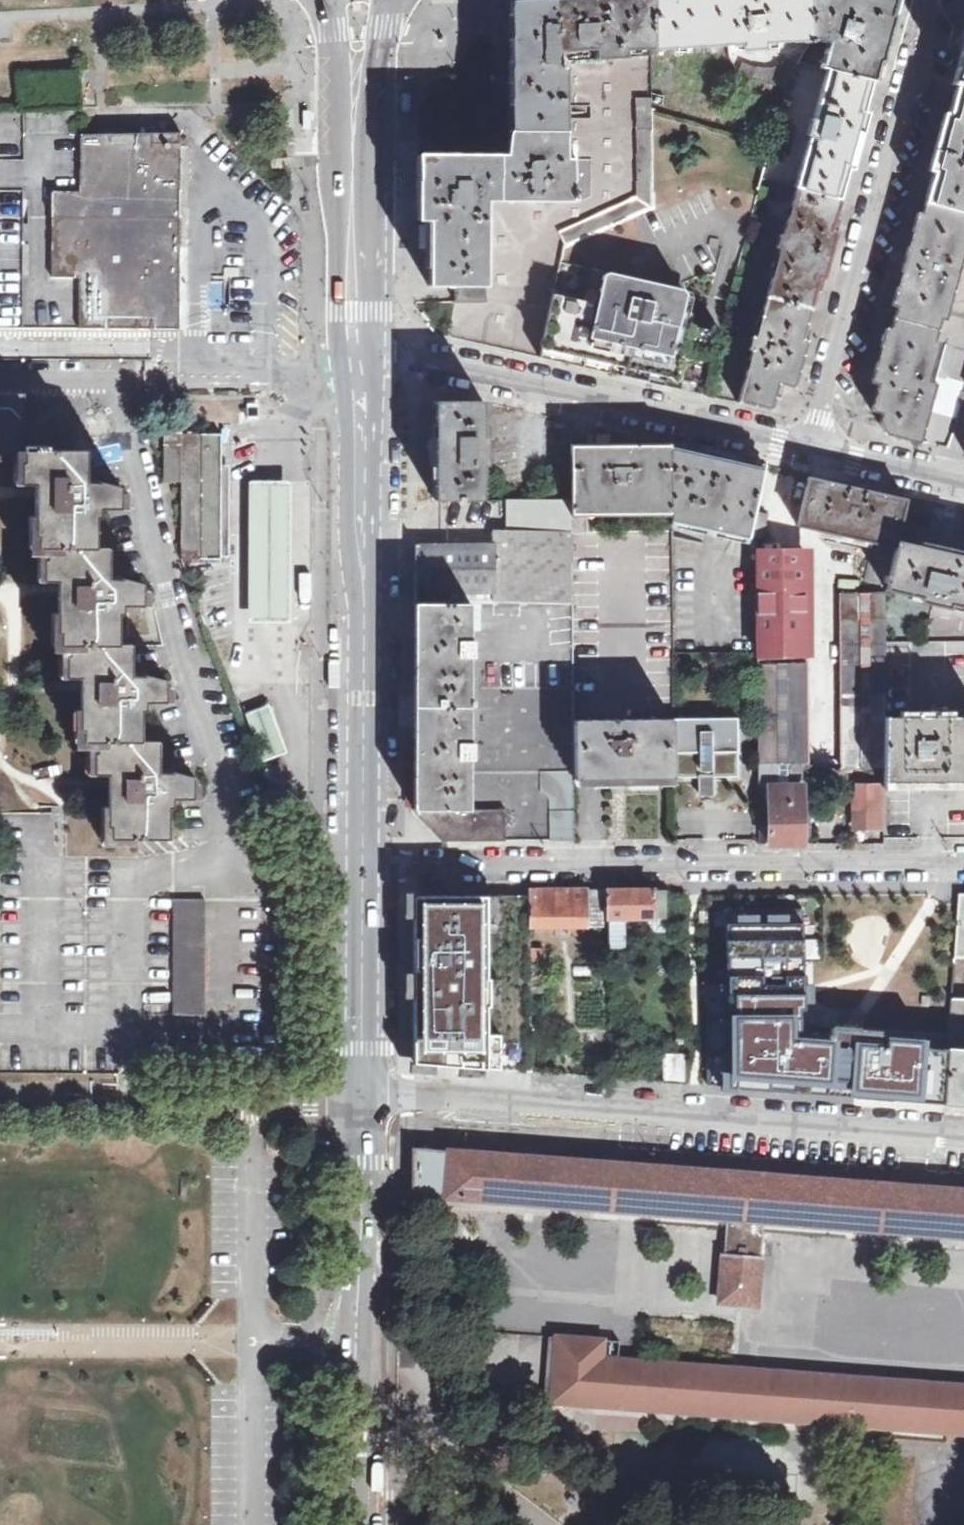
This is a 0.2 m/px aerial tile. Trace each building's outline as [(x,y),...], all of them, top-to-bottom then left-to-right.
[(565,133),(565,63),(552,63),(552,53),(555,53),(552,0),(545,0),(510,2),(510,133),(565,133)] [(555,53),(595,51),(596,61),(627,59),(626,50),(651,49),(652,0),(552,0),(555,53)] [(651,49),(660,49),(731,45),(731,51),(765,50),(765,43),(806,41),(808,42),(813,42),(815,39),(811,0),(652,0),(651,49)] [(815,39),(829,41),(822,68),(828,70),(872,80),(874,81),(891,16),(887,15),(889,8),(883,0),(811,0),(815,39)] [(963,49),(953,84),(958,86),(963,88),(963,45),(963,49)] [(651,49),(651,68),(660,68),(660,49),(651,49)] [(800,62),(792,58),(790,60),(786,64),(781,67),(777,69),(773,69),(766,68),(758,66),(753,76),(788,87),(791,77),(800,62)] [(828,70),(814,121),(811,120),(807,136),(810,137),(797,187),(839,198),(872,80),(828,70)] [(926,201),(963,211),(963,88),(958,86),(926,201)] [(404,108),(413,108),(413,87),(408,87),(404,87),(404,108)] [(652,126),(652,97),(637,98),(637,126),(652,126)] [(313,106),(305,106),(304,128),(307,128),(313,128),(313,106)] [(772,147),(786,150),(794,119),(780,115),(772,147)] [(595,232),(653,206),(652,126),(637,126),(638,198),(590,219),(595,232)] [(126,133),(126,134),(111,135),(111,133),(107,134),(107,135),(99,135),(99,134),(80,134),(80,135),(80,140),(82,140),(81,154),(80,159),(80,165),(82,165),(82,179),(80,179),(80,191),(53,191),(52,328),(148,329),(179,330),(181,132),(172,133),(126,133)] [(510,133),(511,155),(418,155),(418,218),(426,218),(426,221),(430,221),(429,286),(442,286),(488,286),(488,201),(577,200),(577,191),(572,191),(572,161),(565,160),(565,133),(510,133)] [(797,187),(785,234),(781,233),(777,248),(780,249),(758,338),(753,336),(749,350),(753,352),(739,402),(772,409),(780,384),(794,388),(807,340),(803,339),(820,278),(823,278),(836,232),(833,231),(841,199),(839,198),(797,187)] [(926,201),(923,214),(918,213),(893,305),(898,307),(895,318),(891,329),(887,328),(872,382),(879,384),(872,410),(883,413),(880,421),(881,425),(885,431),(888,434),(920,443),(938,384),(931,382),(942,342),(937,340),(942,320),(946,321),(963,258),(963,211),(926,201)] [(565,245),(595,232),(590,219),(560,232),(565,245)] [(542,349),(561,353),(609,363),(625,367),(650,373),(667,377),(674,343),(662,340),(663,334),(676,337),(680,322),(687,291),(561,261),(542,349)] [(680,322),(676,337),(663,334),(662,340),(674,343),(667,377),(710,387),(724,333),(680,322)] [(559,362),(561,353),(542,349),(541,357),(541,358),(559,362)] [(559,362),(607,373),(609,363),(561,353),(559,362)] [(623,376),(647,381),(650,373),(625,367),(623,376)] [(25,454),(26,447),(25,402),(35,401),(36,394),(0,394),(0,454),(25,454)] [(484,500),(485,465),(489,466),(489,437),(485,438),(485,401),(436,401),(435,500),(484,500)] [(179,444),(162,444),(161,481),(180,481),(179,559),(217,559),(217,555),(226,556),(227,464),(217,464),(217,433),(179,432),(179,444)] [(573,516),(673,515),(671,443),(630,443),(630,438),(613,433),(614,443),(572,444),(573,487),(573,500),(573,516)] [(673,515),(673,523),(748,540),(754,510),(765,464),(671,443),(673,515)] [(48,446),(26,447),(25,454),(25,465),(21,465),(22,486),(35,486),(34,538),(38,538),(39,551),(43,551),(96,549),(95,519),(100,520),(100,510),(121,510),(121,488),(100,482),(100,484),(87,484),(86,451),(49,451),(48,446)] [(876,537),(898,541),(907,499),(809,477),(798,526),(874,543),(876,537)] [(573,487),(553,487),(554,500),(573,500),(573,487)] [(253,491),(252,613),(286,612),(287,549),(287,490),(253,491)] [(473,603),(575,603),(573,516),(573,500),(554,500),(508,500),(508,531),(495,532),(495,546),(416,546),(415,603),(473,603)] [(748,540),(756,542),(756,539),(763,541),(770,513),(754,510),(748,540)] [(898,541),(876,537),(874,543),(866,581),(889,587),(888,591),(921,599),(920,602),(950,608),(951,605),(963,608),(963,556),(898,541)] [(109,548),(96,549),(43,551),(44,582),(57,581),(57,635),(61,635),(61,647),(68,647),(120,646),(119,616),(123,616),(123,607),(144,607),(144,584),(123,578),(123,579),(109,580),(109,548)] [(758,653),(779,654),(808,654),(807,552),(756,553),(758,653)] [(843,769),(853,769),(853,775),(857,775),(857,769),(886,769),(886,717),(886,711),(886,643),(886,594),(843,594),(843,769)] [(576,840),(576,780),(575,721),(575,603),(473,603),(415,603),(415,811),(443,841),(505,840),(576,840)] [(120,646),(68,647),(67,679),(81,679),(80,732),(85,732),(85,744),(94,744),(144,743),(142,712),(146,712),(146,703),(166,702),(167,681),(145,674),(146,677),(132,677),(132,646),(120,646)] [(758,663),(779,662),(779,654),(758,653),(758,663)] [(759,765),(802,764),(809,764),(807,662),(779,662),(758,663),(759,765)] [(246,712),(264,760),(286,752),(268,704),(246,712)] [(939,717),(939,713),(921,713),(921,717),(886,717),(886,769),(886,783),(963,783),(963,717),(939,717)] [(576,780),(675,779),(675,719),(575,721),(576,780)] [(675,719),(675,779),(699,779),(699,794),(714,794),(714,779),(739,779),(739,719),(675,719)] [(144,743),(94,744),(95,776),(108,776),(108,829),(111,830),(111,840),(171,841),(170,808),(175,808),(174,800),(195,800),(195,779),(174,772),(173,774),(161,774),(160,743),(144,743)] [(759,844),(802,844),(802,764),(759,765),(759,844)] [(857,785),(857,829),(885,829),(885,786),(857,785)] [(607,890),(608,926),(608,949),(624,948),(624,930),(624,918),(665,918),(665,889),(654,889),(607,890)] [(530,890),(530,925),(608,926),(607,890),(550,890),(530,890)] [(959,893),(959,904),(955,956),(963,956),(963,893),(959,893)] [(483,902),(422,901),(421,1057),(482,1057),(483,902)] [(181,904),(180,1015),(205,1015),(206,904),(181,904)] [(708,1085),(943,1102),(946,1064),(949,1036),(831,1027),(830,1035),(800,1033),(799,1009),(803,1008),(803,975),(804,975),(803,909),(727,910),(728,984),(707,984),(708,1085)] [(665,918),(624,918),(624,930),(666,931),(665,918)] [(530,950),(530,977),(545,977),(544,950),(530,950)] [(530,977),(531,992),(545,992),(545,977),(530,977)] [(963,1015),(963,998),(952,998),(951,1015),(963,1015)] [(951,1015),(949,1036),(946,1064),(943,1102),(943,1103),(963,1105),(963,1015),(951,1015)] [(687,1053),(664,1052),(663,1082),(686,1083),(687,1053)] [(726,1218),(720,1301),(757,1303),(764,1220),(963,1236),(963,1190),(413,1148),(413,1167),(412,1194),(726,1218)] [(558,1338),(551,1337),(547,1400),(553,1401),(558,1338)] [(600,1357),(601,1341),(558,1338),(553,1401),(963,1432),(963,1385),(600,1357)]
